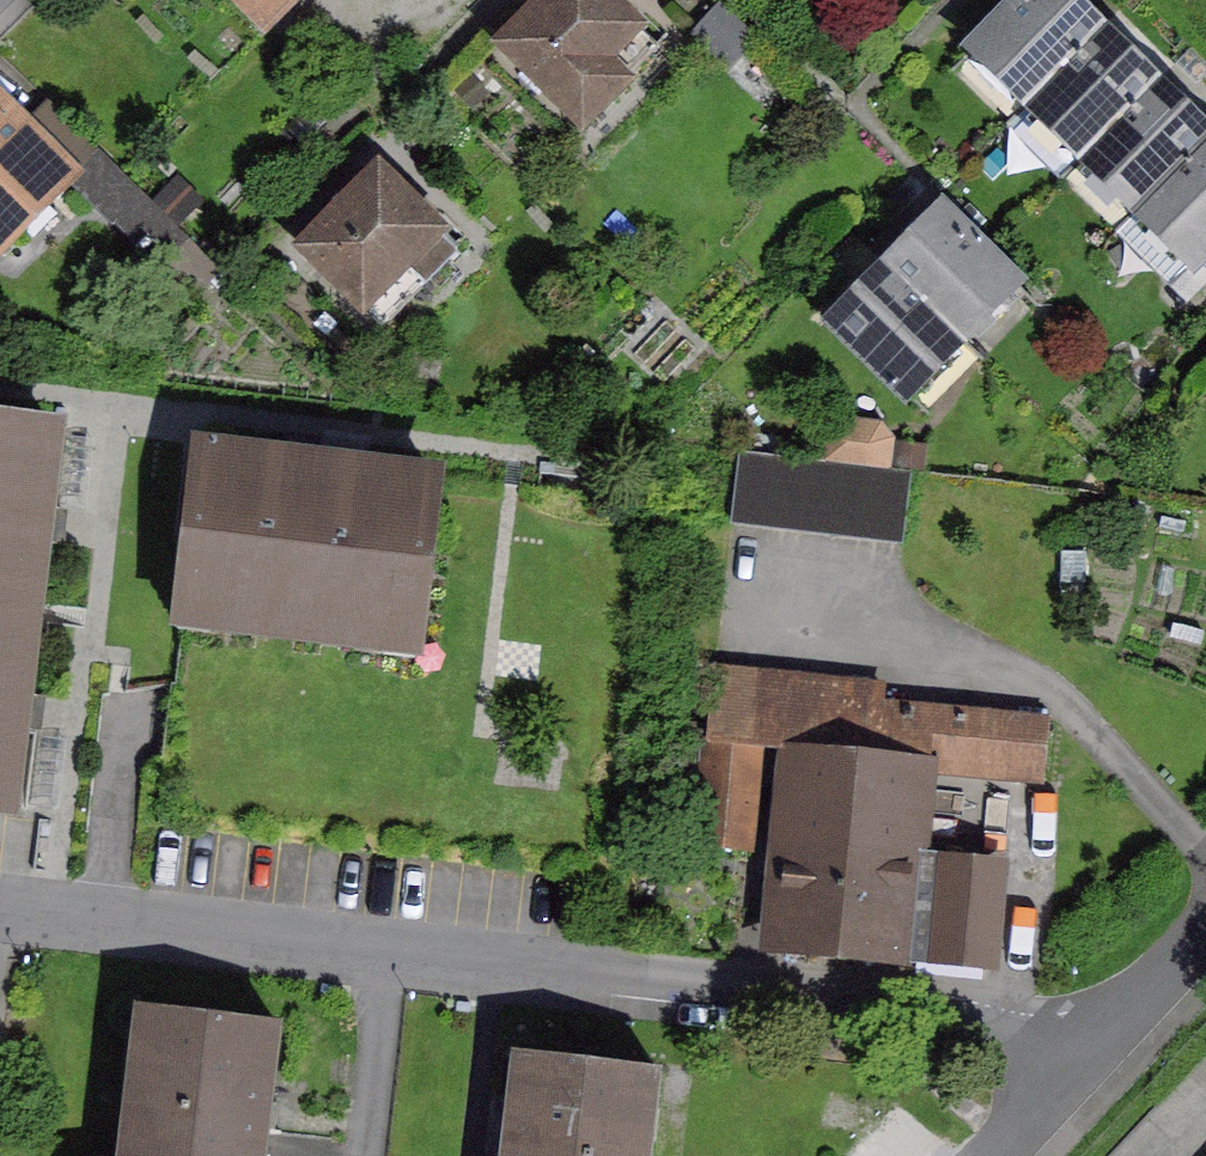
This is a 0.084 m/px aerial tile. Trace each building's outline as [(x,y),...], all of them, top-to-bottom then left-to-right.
[(264,30),(294,0),(234,0),(264,30)] [(582,120),(656,46),(609,0),(547,0),(504,43),(582,120)] [(1032,100),(1102,29),(1071,0),(1019,0),(975,45),(1032,100)] [(1062,179),(1087,153),(1156,82),(1102,29),(1032,100),(1007,126),(1062,179)] [(1141,206),(1205,141),(1205,131),(1156,82),(1087,153),(1141,206)] [(101,154),(48,102),(34,117),(0,84),(0,257),(101,154)] [(1197,261),(1205,252),(1205,141),(1141,206),(1196,259),(1197,261)] [(305,247),(383,325),(458,250),(379,172),(305,247)] [(958,334),(1012,279),(941,210),(887,265),(958,334)] [(1170,285),(1187,302),(1205,282),(1205,269),(1197,261),(1196,259),(1170,285)] [(903,390),(958,334),(887,265),(832,321),(903,390)] [(54,429),(0,423),(0,615),(32,619),(54,429)] [(831,434),(828,459),(885,466),(888,439),(878,428),(843,424),(831,434)] [(385,626),(415,630),(433,475),(203,447),(184,603),(212,606),(210,623),(257,628),(259,611),(295,616),(293,633),(383,643),(385,626)] [(741,454),(733,522),(901,542),(909,474),(741,454)] [(32,619),(0,615),(0,806),(10,808),(32,619)] [(761,949),(922,964),(932,852),(939,775),(1041,784),(1047,719),(882,704),(884,685),(716,670),(701,839),(748,843),(757,744),(779,745),(761,949)] [(1007,858),(932,852),(922,964),(997,971),(1007,858)] [(123,1155),(261,1155),(277,1025),(141,1008),(123,1155)] [(507,1155),(645,1155),(655,1071),(520,1054),(507,1155)]
